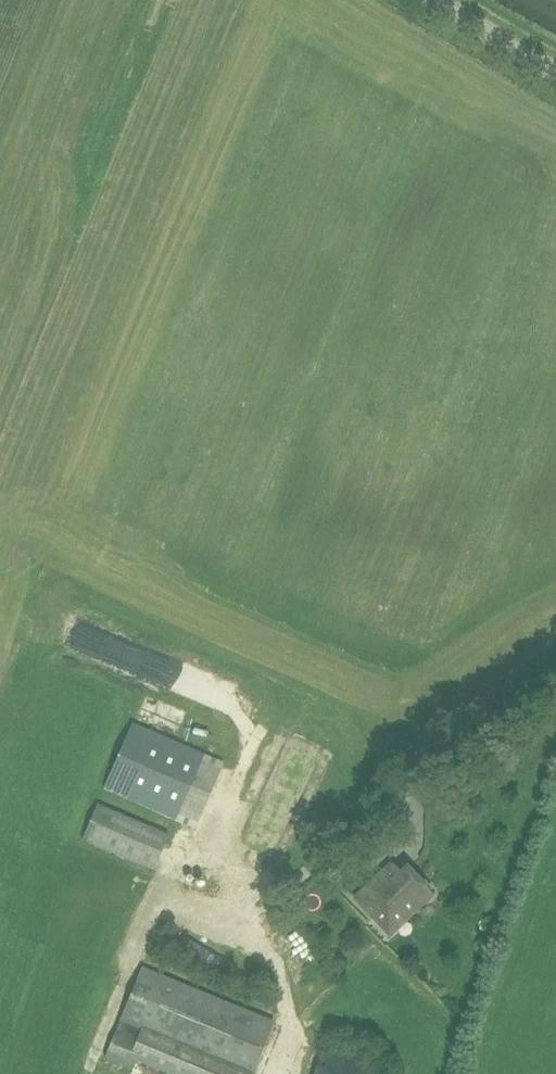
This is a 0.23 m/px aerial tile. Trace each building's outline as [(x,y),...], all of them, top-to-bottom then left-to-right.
[(147,657),(157,672),(171,662),(149,632),(127,647),(139,663),(147,657)] [(221,762),(131,724),(104,789),(193,827),(221,762)] [(167,836),(96,805),(81,839),(152,870),(167,836)] [(432,888),(421,876),(417,880),(406,868),(386,887),(376,877),(354,898),(373,919),(378,914),(389,927),(402,914),(407,919),(432,895),(428,891),(432,888)] [(153,909),(137,946),(241,989),(257,952),(153,909)] [(272,1023),(141,969),(105,1057),(130,1068),(133,1061),(166,1073),(251,1073),(272,1023)]
